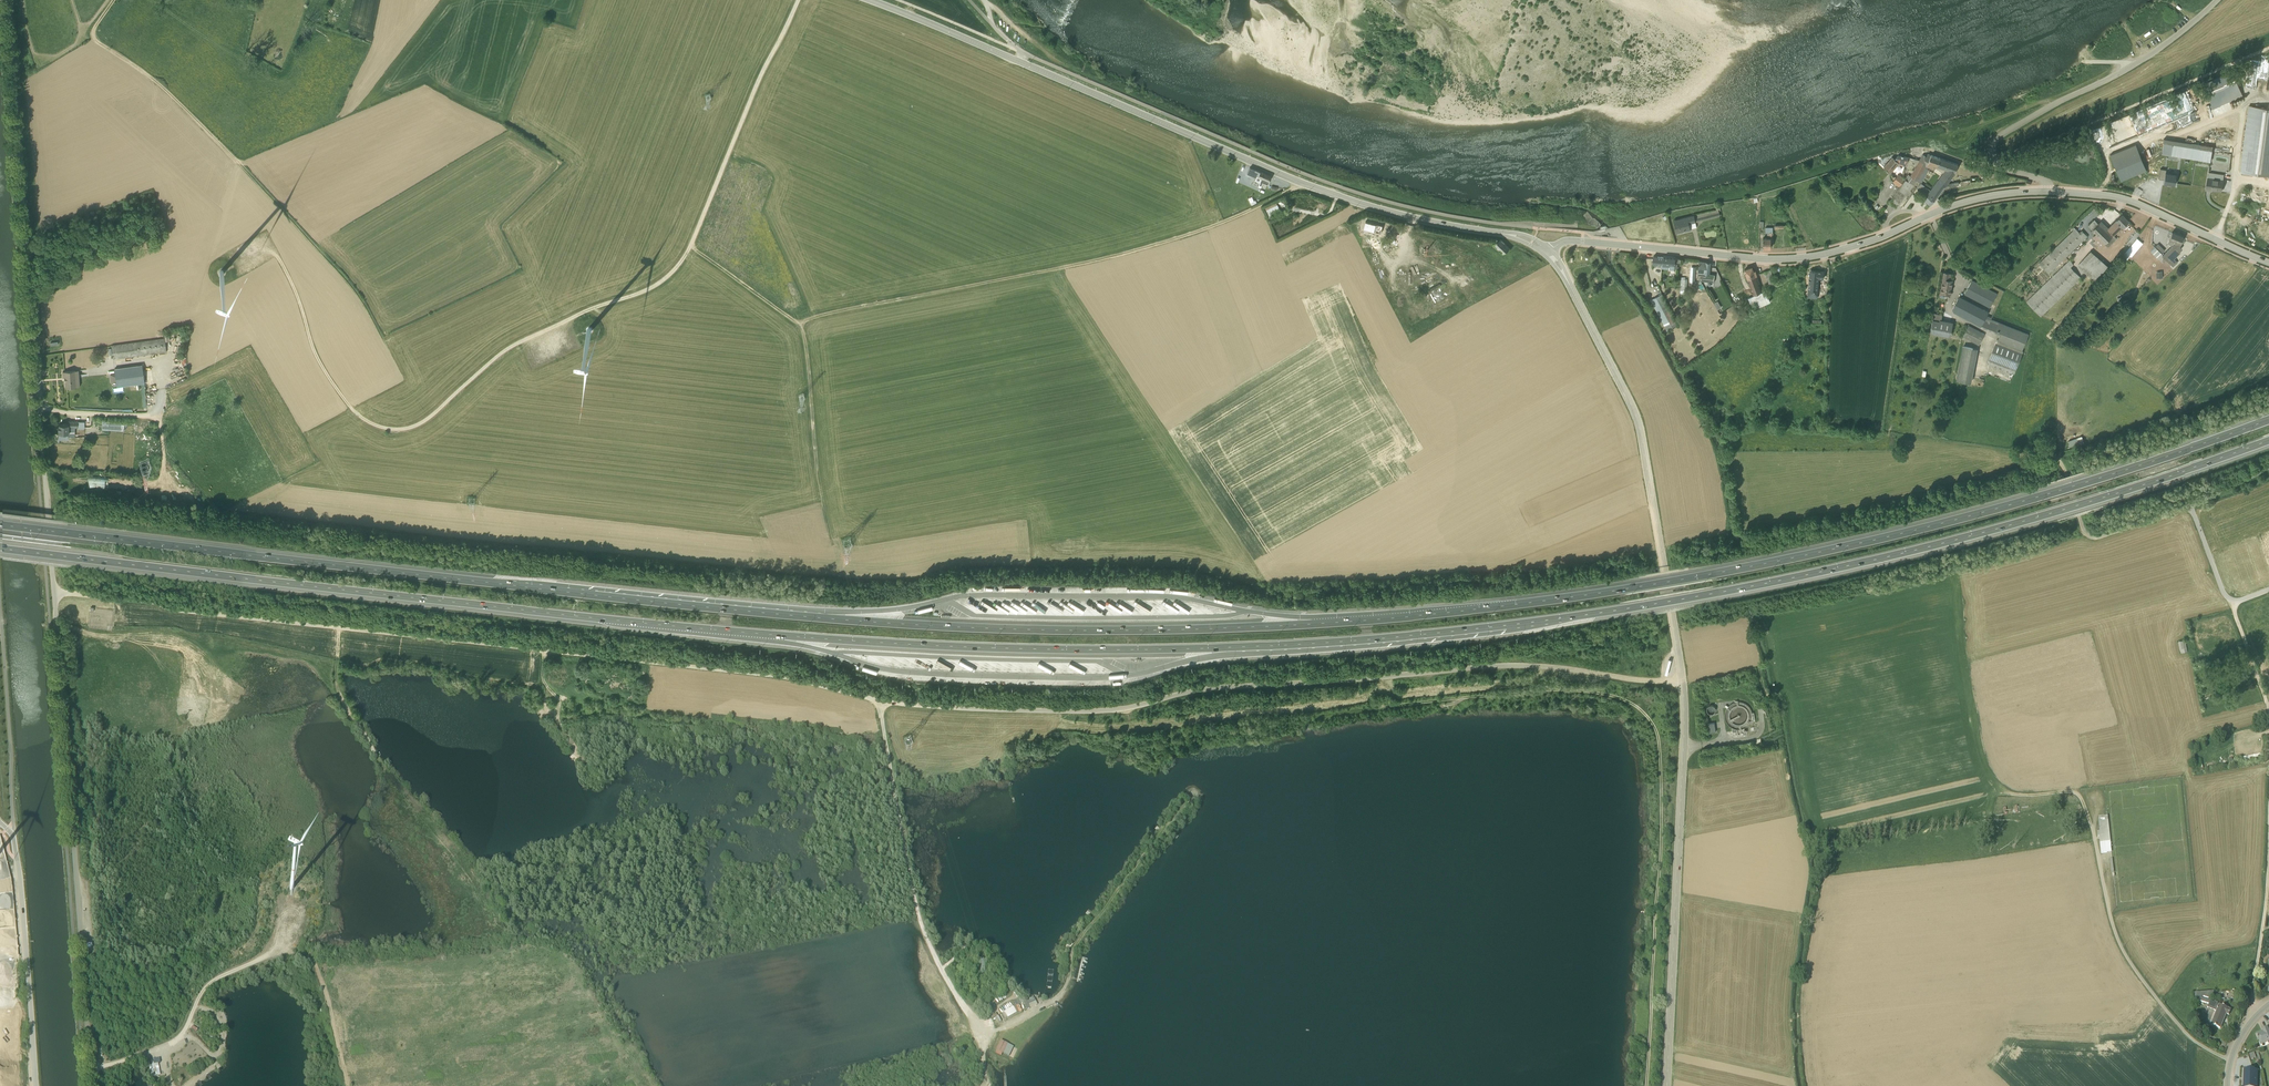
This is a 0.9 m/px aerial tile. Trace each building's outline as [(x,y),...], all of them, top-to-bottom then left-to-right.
[(2236,77),(2243,74),(2239,66),(2202,81),(2212,107),(2243,94),(2236,77)] [(2213,115),(2233,107),(2230,100),(2212,107),(2210,108),(2213,115)] [(2241,170),(2268,174),(2268,106),(2250,103),(2241,170)] [(2161,152),(2211,160),(2213,144),(2163,136),(2161,152)] [(2146,168),(2135,142),(2109,153),(2120,179),(2146,168)] [(1937,163),(1940,156),(1928,151),(1927,154),(1922,153),(1919,157),(1908,154),(1905,165),(1912,167),(1889,199),(1897,204),(1917,178),(1926,163),(1932,166),(1934,162),(1937,163)] [(1905,164),(1908,154),(1898,152),(1894,156),(1892,154),(1883,164),(1890,171),(1898,162),(1905,164)] [(1955,170),(1958,162),(1940,156),(1937,163),(1947,167),(1926,193),(1927,194),(1924,198),(1923,198),(1930,203),(1955,170)] [(1249,165),(1246,172),(1248,173),(1247,176),(1255,179),(1254,183),(1257,184),(1260,185),(1262,181),(1264,182),(1263,185),(1265,186),(1271,174),(1250,165),(1249,165)] [(2165,167),(2160,167),(2158,177),(2164,177),(2163,181),(2174,183),(2175,172),(2165,170),(2165,167)] [(2209,170),(2206,188),(2211,188),(2211,187),(2222,189),(2224,172),(2209,170)] [(1905,177),(1898,172),(1892,179),(1899,184),(1905,177)] [(1860,192),(1855,197),(1858,200),(1863,195),(1860,192)] [(1276,199),(1264,205),(1268,214),(1281,209),(1276,199)] [(1720,207),(1719,203),(1715,204),(1716,208),(1693,213),(1695,220),(1720,213),(1718,208),(1720,207)] [(2128,219),(2122,212),(2108,225),(2101,218),(2098,221),(2094,217),(2087,223),(2095,231),(2092,234),(2093,234),(2092,235),(2091,238),(2099,246),(2104,241),(2107,245),(2116,236),(2113,233),(2128,219)] [(1673,218),(1677,231),(1690,228),(1690,227),(1697,225),(1695,220),(1693,213),(1673,218)] [(2048,271),(2087,234),(2083,229),(2081,228),(2079,230),(2072,223),(2068,228),(2070,230),(2038,260),(2048,271)] [(1772,240),(1773,225),(1765,225),(1765,230),(1767,230),(1767,235),(1763,236),(1763,246),(1769,246),(1770,246),(1770,240),(1772,240)] [(2172,242),(2161,253),(2164,256),(2162,258),(2168,264),(2170,262),(2172,264),(2177,260),(2174,256),(2177,253),(2180,250),(2179,249),(2181,246),(2179,244),(2183,235),(2171,230),(2167,241),(2172,242)] [(2137,236),(2122,253),(2127,257),(2130,253),(2131,254),(2142,241),(2137,236)] [(1501,237),(1493,241),(1503,251),(1510,246),(1501,237)] [(2150,249),(2157,256),(2162,251),(2161,251),(2164,248),(2158,241),(2150,249)] [(2108,263),(2090,248),(2076,264),(2094,279),(2108,263)] [(1677,262),(1682,262),(1680,257),(1653,254),(1653,262),(1657,263),(1657,265),(1670,267),(1670,266),(1674,267),(1674,266),(1675,266),(1677,266),(1677,262)] [(2073,262),(2069,257),(2025,299),(2039,314),(2081,276),(2070,265),(2073,262)] [(1699,277),(1700,279),(1714,280),(1715,272),(1709,272),(1710,261),(1699,259),(1697,271),(1699,277)] [(1753,269),(1752,265),(1744,267),(1753,293),(1748,295),(1750,301),(1767,294),(1765,288),(1762,289),(1759,282),(1759,281),(1755,269),(1753,269)] [(1770,268),(1764,270),(1766,275),(1769,283),(1775,281),(1770,268)] [(1808,277),(1808,288),(1817,289),(1818,276),(1823,277),(1824,270),(1810,268),(1809,277),(1808,277)] [(1940,294),(1947,296),(1948,294),(1950,294),(1953,278),(1950,277),(1951,271),(1943,269),(1939,292),(1940,293),(1940,294)] [(1964,292),(1990,305),(1997,291),(1972,277),(1964,292)] [(1678,322),(1662,292),(1650,297),(1666,328),(1678,322)] [(1985,314),(1991,316),(1993,311),(1958,293),(1952,306),(1954,310),(1980,323),(1985,314)] [(1765,302),(1770,300),(1768,294),(1750,301),(1753,307),(1759,305),(1761,308),(1766,306),(1766,305),(1765,302)] [(1950,328),(1979,343),(1985,331),(1984,331),(1955,315),(1954,316),(1952,320),(1941,317),(1942,312),(1933,310),(1931,318),(1932,318),(1929,330),(1930,330),(1951,335),(1952,331),(1950,330),(1950,328)] [(1980,323),(1995,330),(1998,319),(1991,316),(1985,314),(1980,323)] [(2028,331),(1998,319),(1995,330),(1999,332),(1996,338),(2022,348),(2028,331)] [(112,356),(165,349),(163,335),(110,342),(112,356)] [(2014,372),(2023,348),(2022,348),(1996,338),(1987,361),(2014,372)] [(1977,346),(1962,343),(1956,378),(1971,380),(1977,346)] [(115,370),(109,371),(110,379),(116,378),(117,383),(126,382),(127,385),(132,385),(131,381),(144,380),(144,379),(142,361),(114,365),(115,370)] [(78,366),(62,368),(63,373),(64,373),(65,384),(79,382),(79,375),(78,374),(79,374),(78,366)] [(102,417),(101,427),(126,429),(127,422),(124,422),(124,419),(102,417)] [(58,430),(68,430),(68,434),(74,434),(74,428),(68,428),(69,424),(77,424),(77,419),(68,418),(68,422),(58,421),(58,430)] [(2081,434),(2068,439),(2070,445),(2083,440),(2081,434)] [(88,484),(105,484),(105,474),(88,474),(88,484)] [(1060,596),(1059,598),(1070,604),(1071,602),(1060,596)] [(1140,598),(1139,601),(1150,608),(1152,605),(1140,598)] [(2185,638),(2178,639),(2180,650),(2187,649),(2185,638)] [(2240,760),(2237,760),(2238,763),(2240,762),(2241,765),(2263,761),(2262,755),(2240,759),(2240,760)] [(2201,761),(2194,763),(2197,774),(2204,772),(2203,771),(2201,761)] [(2099,843),(2110,843),(2107,818),(2098,819),(2098,820),(2099,833),(2097,833),(2097,839),(2099,838),(2099,843)] [(2110,843),(2099,843),(2100,856),(2111,855),(2111,854),(2110,843)] [(2195,1002),(2209,1007),(2215,994),(2214,993),(2196,995),(2195,995),(2195,1002)] [(1028,1002),(1029,1005),(1025,1006),(1027,1011),(1038,1007),(1035,1000),(1028,1002)] [(2218,1007),(2219,1005),(2211,1002),(2209,1007),(2208,1010),(2216,1013),(2211,1027),(2221,1031),(2226,1016),(2229,1017),(2231,1012),(2218,1007)] [(1013,1008),(1003,1013),(1007,1020),(1016,1014),(1013,1008)] [(2268,1032),(2268,1030),(2263,1032),(2264,1034),(2257,1036),(2260,1044),(2259,1045),(2261,1050),(2268,1047),(2268,1032)] [(1008,1046),(1008,1045),(1001,1042),(996,1051),(1013,1060),(1017,1051),(1008,1046)] [(152,1060),(153,1064),(148,1065),(150,1077),(160,1075),(158,1063),(159,1063),(159,1059),(152,1060)] [(2258,1072),(2248,1071),(2248,1072),(2244,1072),(2244,1085),(2258,1085),(2258,1072)]
